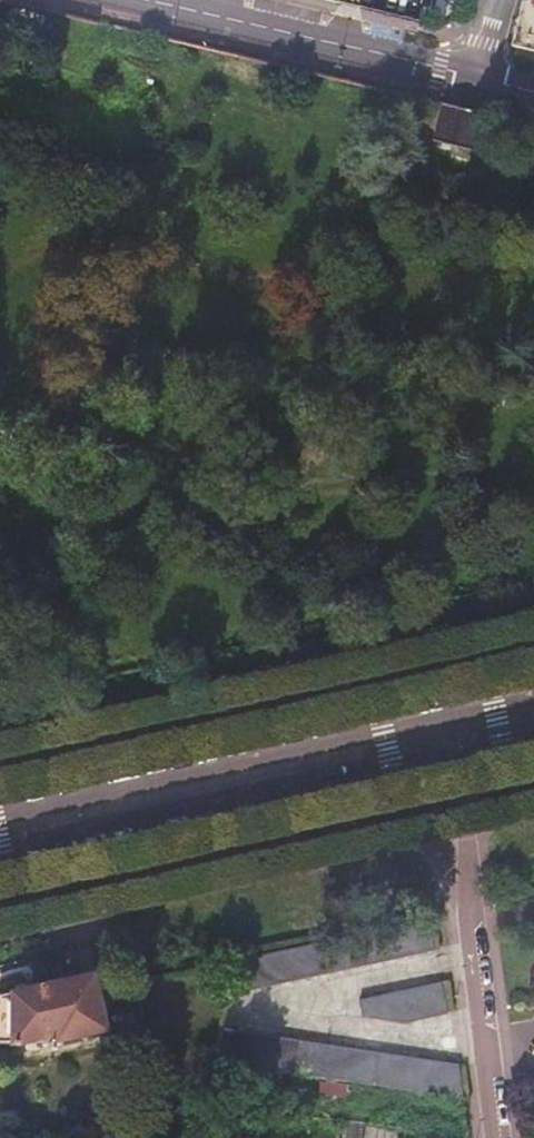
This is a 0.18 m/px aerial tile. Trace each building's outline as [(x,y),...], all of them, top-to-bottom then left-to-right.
[(526,3),(515,45),(533,49),(533,0),(527,0),(526,3)] [(483,114),(444,104),(434,142),(473,150),(483,114)] [(429,920),(238,962),(229,996),(436,951),(429,920)] [(6,998),(3,1004),(12,1044),(37,1044),(75,1037),(76,1041),(125,1031),(113,976),(6,998)] [(441,983),(360,999),(362,1018),(403,1024),(448,1015),(441,983)] [(456,1066),(221,1030),(213,1062),(284,1073),(462,1101),(456,1066)]
